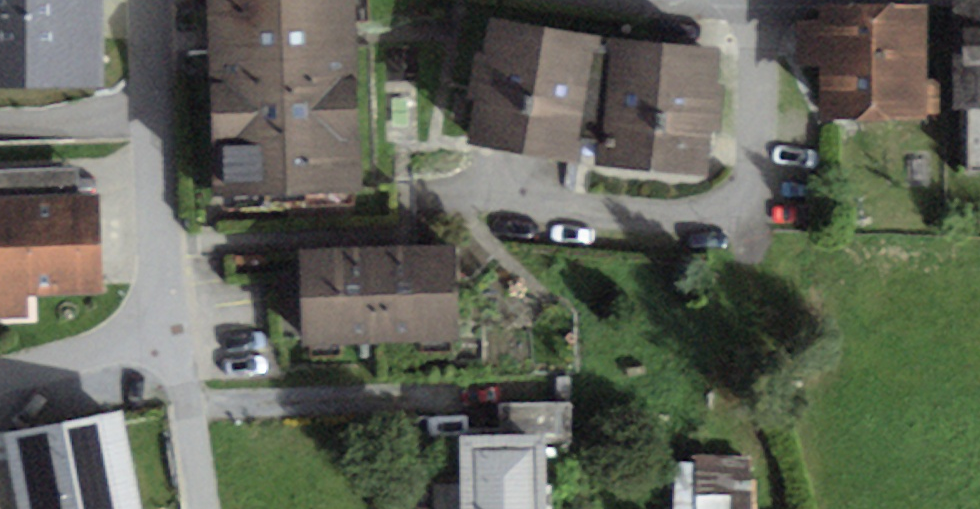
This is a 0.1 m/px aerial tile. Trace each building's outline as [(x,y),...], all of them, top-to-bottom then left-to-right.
[(98,76),(96,0),(0,0),(0,77),(98,76)] [(229,188),(354,181),(349,0),(222,0),(229,188)] [(965,1),(969,169),(979,169),(979,0),(965,1)] [(923,10),(827,10),(828,111),(923,111),(923,10)] [(715,55),(496,23),(480,134),(699,165),(715,55)] [(0,184),(0,333),(47,334),(48,299),(118,300),(120,185),(0,184)] [(454,245),(305,254),(310,344),(459,336),(454,245)] [(23,441),(35,508),(154,508),(139,421),(23,441)] [(470,443),(472,508),(538,508),(536,441),(470,443)] [(681,508),(762,508),(759,462),(678,467),(681,508)]
